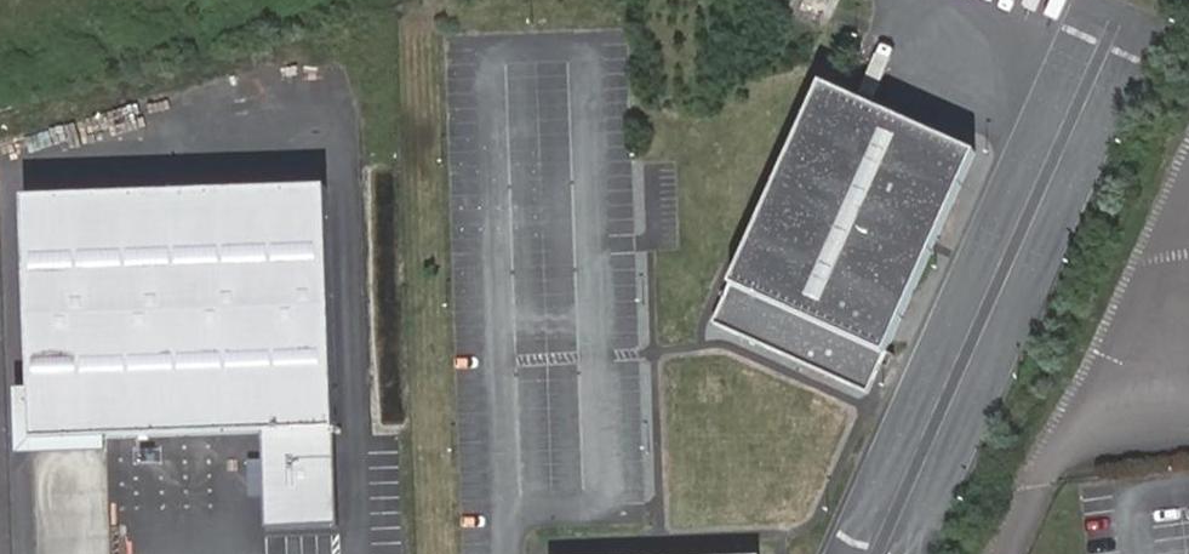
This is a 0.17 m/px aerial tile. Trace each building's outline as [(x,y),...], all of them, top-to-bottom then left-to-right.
[(868,395),(979,156),(825,85),(714,324),(868,395)] [(339,528),(327,189),(24,200),(33,442),(263,434),(266,530),(339,528)]
